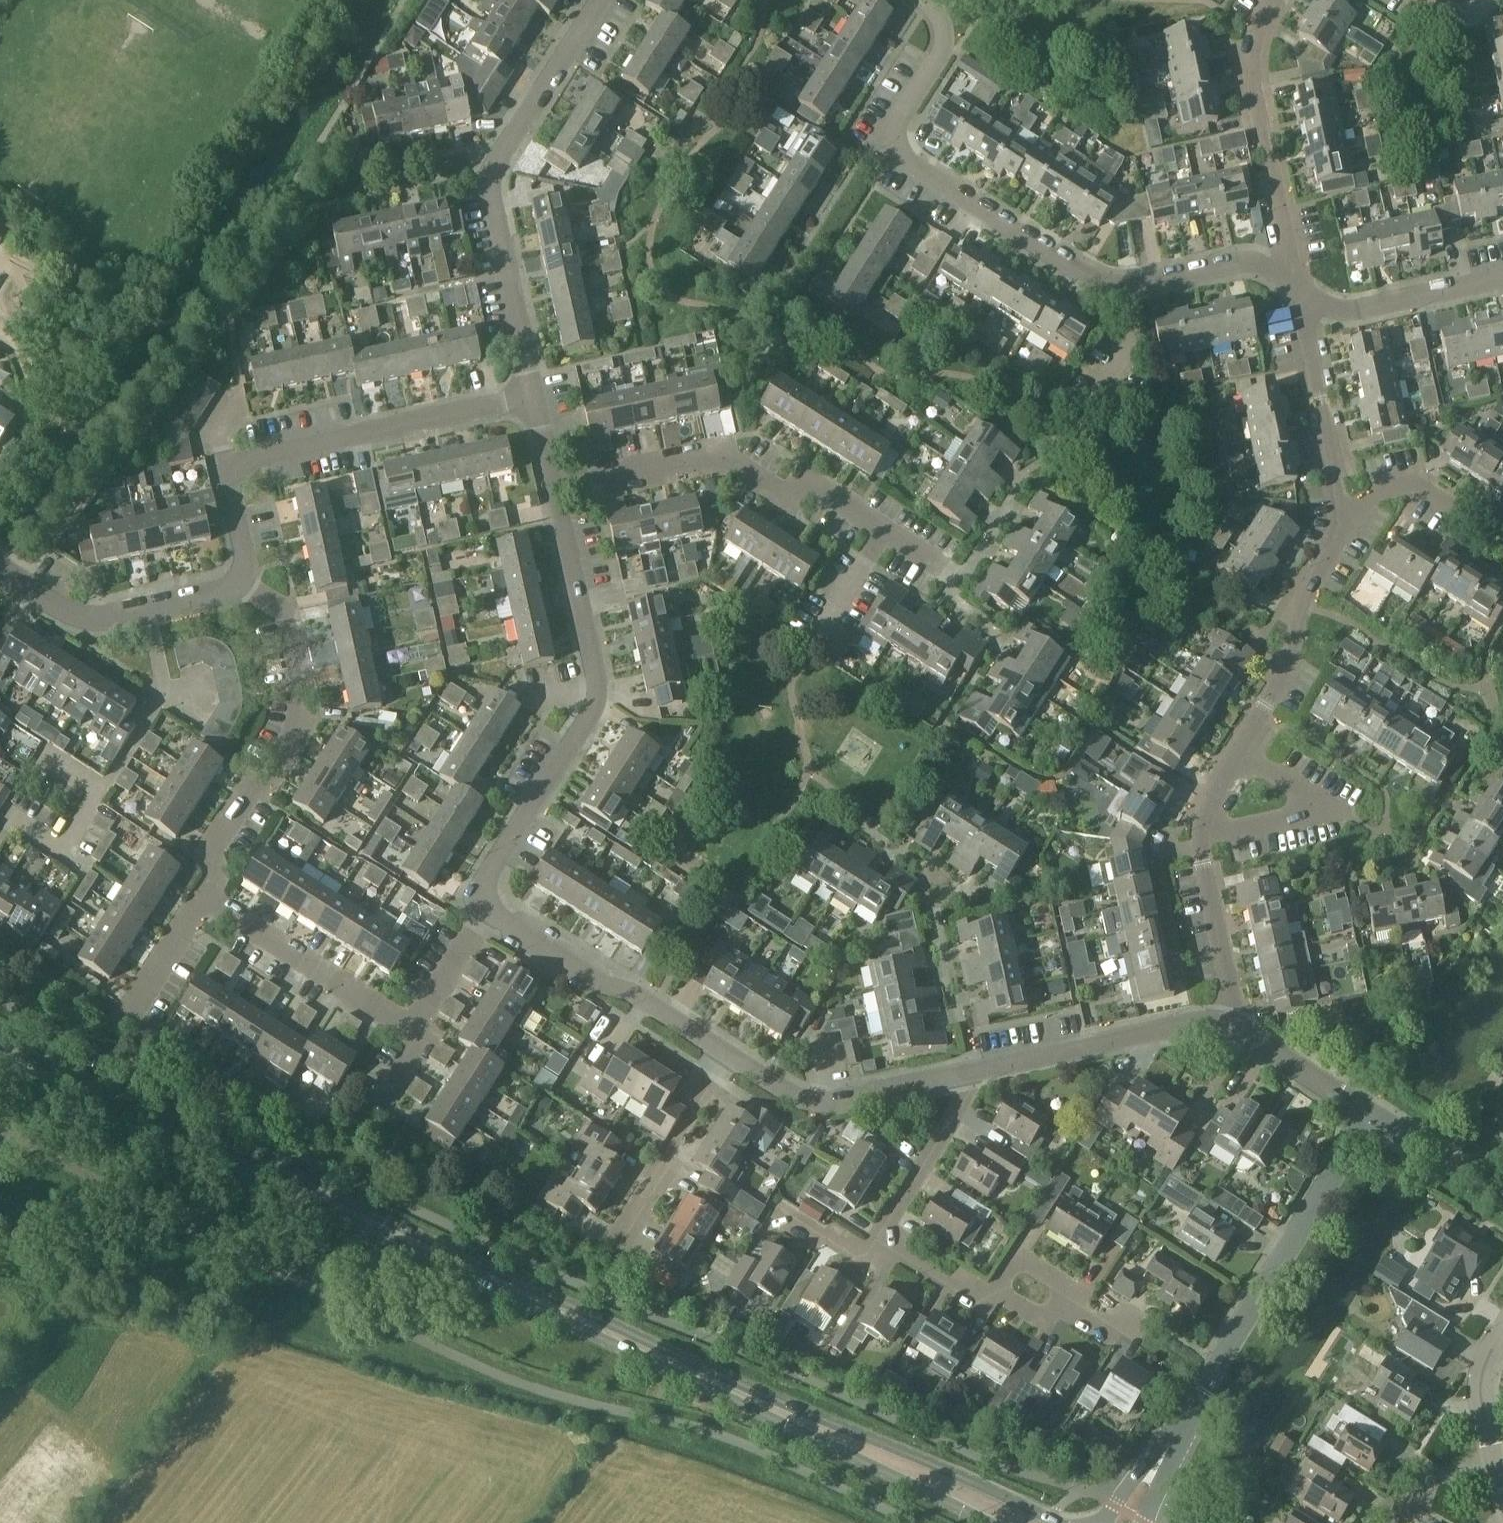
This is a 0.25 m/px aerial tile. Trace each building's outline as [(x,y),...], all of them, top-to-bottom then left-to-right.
[(496,8),(525,27),(537,9),(537,8),(525,0),(502,0),(496,8)] [(537,8),(537,9),(548,16),(558,0),(525,0),(537,8)] [(685,1),(684,0),(648,0),(645,6),(661,16),(672,22),(685,1)] [(732,0),(715,0),(730,10),(735,2),(732,0)] [(878,36),(891,15),(867,0),(863,0),(851,19),(878,36)] [(1342,36),(1355,16),(1331,0),(1324,0),(1318,9),(1313,6),(1308,14),(1342,36)] [(1499,0),(1496,0),(1488,2),(1493,25),(1502,22),(1502,19),(1499,0)] [(496,8),(485,1),(479,11),(490,18),(484,28),(513,46),(525,27),(496,8)] [(1493,25),(1488,2),(1476,5),(1481,27),(1484,26),(1493,25)] [(1481,27),(1476,5),(1464,8),(1468,29),(1481,27)] [(1468,29),(1464,8),(1452,11),(1457,32),(1468,29)] [(802,18),(816,28),(817,28),(822,20),(807,11),(802,18)] [(1457,32),(1452,11),(1441,13),(1442,18),(1445,34),(1457,32)] [(1328,57),(1342,36),(1308,14),(1301,24),(1306,27),(1298,38),(1306,43),(1295,59),(1320,64),(1326,56),(1328,57)] [(688,32),(672,22),(661,16),(648,37),(674,54),(688,32)] [(812,35),(816,28),(802,18),(797,26),(812,35)] [(1430,21),(1434,36),(1445,34),(1442,18),(1430,21)] [(864,58),(878,36),(851,19),(838,40),(837,41),(864,58)] [(484,28),(473,21),(467,31),(478,38),(471,48),(486,57),(480,67),(484,70),(498,79),(500,80),(507,69),(501,65),(513,46),(484,28)] [(1493,25),(1484,26),(1489,48),(1502,46),(1502,22),(1493,25)] [(413,27),(404,42),(406,43),(415,49),(424,34),(414,28),(413,27)] [(1165,57),(1206,48),(1204,40),(1199,41),(1195,28),(1160,36),(1165,57)] [(831,50),(824,62),(850,79),(864,58),(837,41),(838,40),(830,35),(824,45),(831,50)] [(662,74),(674,54),(648,37),(635,57),(662,74)] [(714,49),(730,59),(735,51),(719,41),(714,49)] [(1455,56),(1468,53),(1466,43),(1452,46),(1455,56)] [(1502,71),(1502,46),(1489,48),(1494,73),(1502,71)] [(1171,82),(1206,75),(1203,62),(1210,61),(1206,48),(1165,57),(1171,82)] [(730,60),(730,59),(714,49),(709,57),(725,68),(730,60)] [(770,56),(786,67),(791,60),(774,50),(770,56)] [(1371,67),(1377,58),(1364,50),(1359,59),(1371,67)] [(1138,64),(1154,60),(1152,51),(1136,55),(1138,64)] [(1460,78),(1473,75),(1468,53),(1455,56),(1460,78)] [(387,60),(389,73),(406,69),(403,55),(386,58),(387,60)] [(781,74),(786,67),(770,56),(765,64),(781,74)] [(647,96),(662,74),(635,57),(621,79),(647,96)] [(962,59),(956,70),(986,90),(993,79),(962,59)] [(1322,74),(1320,64),(1295,59),(1299,79),(1322,74)] [(388,73),(389,73),(387,60),(374,62),(377,74),(387,72),(388,73)] [(1154,60),(1138,64),(1141,73),(1156,69),(1154,60)] [(837,99),(850,79),(824,62),(811,82),(837,99)] [(498,79),(484,70),(478,81),(494,90),(500,80),(498,79)] [(1365,70),(1344,72),(1345,84),(1366,82),(1365,70)] [(1502,95),(1502,71),(1494,73),(1499,96),(1502,95)] [(1296,116),(1337,107),(1332,83),(1325,85),(1322,74),(1299,79),(1302,90),(1296,91),(1299,105),(1293,106),(1296,116)] [(1176,107),(1217,97),(1215,87),(1209,89),(1206,75),(1171,82),(1176,107)] [(1462,89),(1475,87),(1473,75),(1460,78),(1462,89)] [(471,92),(465,100),(459,77),(448,79),(451,92),(439,95),(444,118),(446,128),(470,123),(467,113),(481,110),(487,102),(471,92)] [(682,88),(698,98),(703,91),(687,80),(682,88)] [(478,81),(471,92),(487,102),(494,90),(478,81)] [(439,95),(436,82),(427,84),(429,97),(417,99),(416,100),(422,127),(424,133),(446,128),(444,118),(439,95)] [(823,121),(837,99),(811,82),(796,104),(823,121)] [(980,100),(986,90),(977,84),(971,95),(980,100)] [(416,100),(417,99),(414,87),(404,89),(407,102),(395,104),(394,104),(401,136),(402,138),(424,133),(422,127),(416,100)] [(579,107),(606,124),(618,106),(608,99),(591,88),(579,107)] [(693,105),(698,98),(682,88),(677,95),(684,99),(693,105)] [(987,89),(986,90),(980,100),(979,102),(987,107),(995,95),(987,89)] [(613,90),(608,99),(618,106),(624,97),(613,90)] [(394,104),(395,104),(392,91),(381,94),(384,106),(371,109),(372,111),(362,113),(369,142),(378,140),(379,143),(402,138),(401,136),(394,104)] [(1356,103),(1371,100),(1369,91),(1354,94),(1356,103)] [(1010,121),(1019,127),(1027,115),(1035,102),(1026,96),(1010,121)] [(1217,97),(1176,107),(1182,130),(1217,122),(1214,109),(1220,108),(1217,97)] [(950,148),(972,112),(951,99),(932,129),(944,136),(940,141),(950,148)] [(1150,112),(1164,109),(1162,99),(1148,102),(1150,112)] [(1371,100),(1356,103),(1358,111),(1373,108),(1371,100)] [(1467,114),(1480,111),(1478,100),(1465,102),(1467,114)] [(592,147),(606,124),(579,107),(565,130),(592,147)] [(1306,139),(1342,131),(1337,107),(1296,116),(1298,127),(1303,125),(1306,139)] [(1164,109),(1150,112),(1152,122),(1167,119),(1164,109)] [(680,111),(672,123),(673,124),(680,128),(687,115),(680,111)] [(973,155),(992,125),(972,112),(950,148),(958,153),(962,148),(973,155)] [(1027,115),(1019,127),(1028,133),(1036,120),(1027,115)] [(1490,123),(1493,134),(1502,131),(1502,120),(1490,123)] [(990,174),(1013,138),(992,125),(973,155),(984,162),(981,168),(990,174)] [(773,146),(778,138),(763,129),(758,137),(773,146)] [(571,165),(576,168),(577,169),(592,147),(565,130),(544,161),(565,174),(571,165)] [(1064,148),(1073,136),(1064,130),(1055,143),(1064,148)] [(1306,163),(1347,154),(1342,131),(1306,139),(1309,152),(1303,153),(1306,163)] [(625,139),(641,150),(646,143),(629,132),(625,139)] [(1057,202),(1077,172),(1065,164),(1080,140),(1073,136),(1064,148),(1057,159),(1034,194),(1041,199),(1045,194),(1057,202)] [(768,154),(773,146),(758,137),(753,145),(768,154)] [(1208,140),(1212,155),(1222,153),(1219,137),(1208,140)] [(1364,141),(1366,150),(1381,147),(1379,137),(1364,141)] [(358,138),(347,141),(350,152),(360,150),(358,138)] [(998,179),(1001,174),(1013,181),(1017,176),(1016,176),(1033,151),(1013,138),(990,174),(998,179)] [(795,160),(821,176),(835,155),(809,139),(795,160)] [(1203,157),(1212,155),(1208,140),(1199,142),(1203,157)] [(1476,143),(1467,145),(1470,160),(1479,158),(1476,143)] [(1459,146),(1462,162),(1470,160),(1467,145),(1459,146)] [(1036,146),(1033,151),(1016,176),(1017,176),(1028,184),(1024,189),(1034,194),(1057,159),(1036,146)] [(1383,155),(1381,147),(1366,150),(1368,159),(1383,155)] [(1161,150),(1165,166),(1173,164),(1170,148),(1161,150)] [(1156,168),(1165,166),(1161,150),(1153,152),(1156,168)] [(612,160),(628,170),(633,163),(617,153),(612,160)] [(1106,173),(1117,155),(1115,154),(1111,160),(1103,155),(1095,166),(1086,160),(1077,172),(1057,202),(1068,208),(1064,213),(1074,220),(1098,185),(1106,173)] [(1347,154),(1306,163),(1308,174),(1314,173),(1317,186),(1320,185),(1323,196),(1355,189),(1347,154)] [(1098,185),(1074,220),(1083,224),(1086,220),(1098,228),(1103,220),(1118,198),(1116,196),(1107,190),(1126,161),(1117,155),(1106,173),(1098,185)] [(623,178),(628,170),(612,160),(607,167),(623,178)] [(820,177),(821,176),(795,160),(782,180),(808,197),(820,177)] [(753,182),(738,171),(732,180),(748,190),(753,182)] [(1216,176),(1226,217),(1236,215),(1234,209),(1247,206),(1239,171),(1216,176)] [(1502,209),(1502,192),(1499,174),(1476,179),(1485,219),(1497,217),(1496,211),(1502,209)] [(1215,219),(1226,217),(1216,176),(1193,181),(1201,216),(1213,213),(1215,219)] [(1452,230),(1450,222),(1475,216),(1476,221),(1485,219),(1476,179),(1452,184),(1455,197),(1445,200),(1446,206),(1433,209),(1439,233),(1452,230)] [(732,180),(728,186),(743,197),(748,190),(732,180)] [(793,220),(808,197),(782,180),(773,194),(767,203),(793,220)] [(1187,219),(1201,216),(1193,181),(1170,186),(1179,227),(1188,225),(1187,219)] [(1404,183),(1407,198),(1415,196),(1412,181),(1404,183)] [(1395,201),(1407,198),(1404,183),(1392,185),(1395,201)] [(1167,230),(1179,227),(1170,186),(1145,192),(1146,198),(1150,218),(1151,221),(1152,226),(1166,223),(1167,230)] [(1116,196),(1118,198),(1103,220),(1115,229),(1151,221),(1150,218),(1146,198),(1132,200),(1131,194),(1120,188),(1116,196)] [(561,199),(555,200),(552,189),(528,194),(536,229),(566,222),(561,199)] [(1357,194),(1360,208),(1369,206),(1366,192),(1357,194)] [(1348,211),(1360,208),(1357,194),(1345,196),(1348,211)] [(429,241),(435,266),(446,264),(440,239),(464,234),(456,200),(422,208),(429,239),(429,241)] [(780,240),(793,220),(767,203),(754,223),(780,240)] [(589,218),(608,214),(606,206),(588,209),(589,218)] [(399,213),(406,245),(406,246),(407,246),(410,260),(421,257),(418,243),(429,241),(429,239),(422,208),(399,213)] [(872,231),(898,248),(910,229),(884,212),(872,231)] [(396,249),(406,246),(406,245),(399,213),(377,218),(384,249),(384,251),(385,251),(388,265),(399,262),(396,249)] [(704,220),(718,229),(723,222),(709,213),(704,220)] [(1442,248),(1439,233),(1434,213),(1411,218),(1420,260),(1431,257),(1430,251),(1442,248)] [(608,214),(589,218),(591,226),(609,223),(608,214)] [(361,256),(362,256),(366,270),(377,267),(374,253),(384,251),(384,249),(377,218),(354,223),(361,255),(361,256)] [(1410,262),(1420,260),(1411,218),(1388,223),(1395,258),(1409,255),(1410,262)] [(714,237),(718,229),(704,220),(699,228),(714,237)] [(541,253),(572,247),(566,222),(536,229),(541,253)] [(354,223),(330,228),(338,261),(339,261),(342,275),(355,272),(352,258),(361,256),(361,255),(354,223)] [(767,261),(780,240),(754,223),(741,244),(767,261)] [(1382,261),(1395,258),(1388,223),(1365,229),(1373,270),(1384,268),(1382,261)] [(1363,272),(1373,270),(1365,229),(1340,234),(1348,269),(1362,266),(1363,272)] [(753,282),(767,261),(741,244),(722,231),(715,240),(724,246),(717,259),(729,267),(725,274),(744,286),(748,279),(753,282)] [(884,269),(898,248),(872,231),(858,252),(884,269)] [(920,254),(916,260),(922,264),(933,270),(952,241),(940,234),(926,257),(920,254)] [(333,241),(323,244),(325,257),(336,254),(333,241)] [(547,278),(577,271),(572,247),(541,253),(547,278)] [(961,260),(951,253),(937,275),(967,295),(990,258),(981,252),(977,257),(966,251),(961,260)] [(870,292),(884,269),(858,252),(843,275),(870,292)] [(600,267),(619,263),(617,254),(598,258),(600,267)] [(988,308),(1007,276),(996,269),(999,264),(990,258),(967,295),(988,308)] [(928,278),(933,270),(922,264),(916,260),(911,267),(928,278)] [(619,263),(600,267),(602,275),(621,271),(619,263)] [(552,302),(583,296),(577,271),(547,278),(552,302)] [(436,272),(422,275),(424,287),(439,284),(436,272)] [(856,314),(870,292),(843,275),(829,297),(856,314)] [(1006,319),(1029,284),(1021,279),(1019,284),(1007,276),(988,308),(1006,319)] [(409,281),(392,284),(394,294),(411,290),(409,281)] [(1028,333),(1048,302),(1036,295),(1039,290),(1029,284),(1006,319),(1028,333)] [(387,288),(373,291),(375,303),(389,300),(387,288)] [(464,289),(454,291),(458,308),(468,306),(464,289)] [(558,326),(588,320),(583,296),(552,302),(558,326)] [(893,296),(888,304),(894,308),(905,315),(910,307),(893,296)] [(316,298),(320,317),(327,316),(323,297),(316,298)] [(955,314),(962,303),(952,297),(945,308),(955,314)] [(311,319),(320,317),(316,298),(307,300),(311,319)] [(425,298),(418,299),(422,316),(429,315),(425,298)] [(411,301),(414,318),(422,316),(418,299),(411,301)] [(306,300),(290,304),(295,323),(310,319),(306,300)] [(1222,302),(1232,344),(1255,339),(1248,303),(1235,306),(1233,300),(1222,302)] [(1049,346),(1071,310),(1062,304),(1059,310),(1048,302),(1028,333),(1049,346)] [(1209,349),(1232,344),(1222,302),(1212,305),(1213,311),(1201,314),(1209,349)] [(610,315),(629,311),(628,303),(609,307),(610,315)] [(971,310),(962,303),(955,314),(964,320),(971,310)] [(900,322),(905,315),(894,308),(888,304),(887,304),(883,311),(900,322)] [(274,308),(267,309),(271,328),(278,327),(274,308)] [(369,309),(373,328),(379,327),(375,308),(369,309)] [(267,309),(259,311),(263,330),(271,328),(267,309)] [(366,330),(373,328),(369,309),(362,310),(366,330)] [(1071,310),(1049,346),(1069,359),(1088,328),(1076,321),(1080,316),(1071,310)] [(629,311),(610,315),(612,323),(631,319),(629,311)] [(1209,349),(1201,314),(1187,318),(1185,311),(1176,313),(1185,355),(1209,349)] [(1161,360),(1185,355),(1176,313),(1165,316),(1167,322),(1153,325),(1161,360)] [(1502,358),(1502,316),(1500,317),(1501,323),(1488,326),(1495,360),(1502,358)] [(588,320),(558,326),(563,351),(593,345),(588,320)] [(1495,360),(1488,326),(1475,329),(1474,322),(1463,325),(1472,365),(1495,360)] [(998,355),(1007,342),(977,323),(969,336),(998,355)] [(1448,371),(1472,365),(1463,325),(1452,327),(1454,333),(1440,336),(1448,371)] [(450,337),(456,366),(480,361),(473,332),(450,337)] [(1350,365),(1391,356),(1386,335),(1351,343),(1354,356),(1348,357),(1350,365)] [(679,341),(681,347),(695,345),(694,336),(679,338),(679,341)] [(433,371),(456,366),(450,337),(427,342),(433,371)] [(1424,339),(1408,343),(1410,353),(1426,349),(1424,339)] [(664,350),(681,347),(679,341),(663,344),(664,350)] [(791,359),(799,346),(792,341),(783,354),(791,359)] [(410,376),(433,371),(427,342),(403,347),(410,376)] [(354,373),(352,358),(349,343),(326,348),(333,377),(354,373)] [(385,382),(410,376),(403,347),(378,352),(385,382)] [(308,382),(333,377),(326,348),(302,353),(308,382)] [(1428,359),(1426,349),(1410,353),(1412,363),(1428,359)] [(1033,369),(1042,355),(1035,350),(1026,364),(1033,369)] [(638,354),(640,363),(655,360),(653,351),(638,354)] [(357,388),(385,382),(378,352),(352,358),(354,373),(357,388)] [(284,388),(308,382),(302,353),(278,358),(284,388)] [(640,363),(638,354),(638,353),(623,356),(625,366),(640,363)] [(1050,360),(1042,355),(1033,369),(1041,375),(1050,360)] [(1361,388),(1396,380),(1391,356),(1350,365),(1353,378),(1358,377),(1361,388)] [(257,393),(284,388),(278,358),(251,364),(257,393)] [(612,368),(610,360),(596,363),(596,364),(598,371),(612,368)] [(830,377),(835,369),(821,360),(817,368),(830,377)] [(1237,362),(1240,378),(1250,376),(1246,360),(1237,362)] [(1232,380),(1240,378),(1237,362),(1228,364),(1232,380)] [(598,372),(598,371),(596,364),(580,367),(582,375),(598,372)] [(835,369),(830,377),(844,386),(849,378),(835,369)] [(1191,374),(1194,388),(1203,386),(1200,372),(1191,374)] [(193,384),(214,397),(220,387),(200,374),(193,384)] [(1185,389),(1194,388),(1191,374),(1182,376),(1185,389)] [(668,386),(676,421),(697,416),(691,389),(689,381),(678,383),(676,376),(667,378),(668,386)] [(691,389),(697,416),(719,411),(711,376),(689,381),(691,389)] [(777,420),(797,389),(780,378),(760,409),(777,420)] [(1361,414),(1402,404),(1396,380),(1361,388),(1364,402),(1358,404),(1361,414)] [(1482,382),(1474,384),(1477,399),(1485,397),(1482,382)] [(207,408),(214,397),(193,384),(187,395),(207,408)] [(867,400),(872,393),(859,384),(854,392),(867,400)] [(1468,401),(1477,399),(1474,384),(1465,386),(1468,401)] [(625,395),(633,430),(654,426),(647,390),(635,393),(633,385),(624,388),(625,395)] [(654,426),(676,421),(668,386),(647,390),(654,426)] [(1434,386),(1419,390),(1421,400),(1436,397),(1434,386)] [(1245,418),(1286,409),(1284,399),(1278,400),(1275,387),(1240,395),(1245,418)] [(633,430),(625,395),(624,388),(617,389),(618,397),(604,400),(612,435),(633,430)] [(795,432),(815,401),(797,389),(777,420),(795,432)] [(889,407),(895,398),(882,391),(877,399),(889,407)] [(944,409),(950,399),(940,392),(933,402),(944,409)] [(201,417),(207,408),(187,395),(180,404),(201,417)] [(1439,408),(1436,397),(1421,400),(1424,411),(1439,408)] [(895,398),(889,407),(901,415),(907,406),(895,398)] [(590,440),(612,435),(604,400),(582,405),(590,440)] [(814,444),(834,412),(815,401),(795,432),(814,444)] [(194,427),(201,417),(180,404),(174,414),(194,427)] [(1402,404),(1361,414),(1363,425),(1369,424),(1372,437),(1381,435),(1384,447),(1410,441),(1407,429),(1402,404)] [(16,419),(0,409),(0,443),(16,419)] [(1250,442),(1286,434),(1283,422),(1289,420),(1286,409),(1245,418),(1250,442)] [(1220,423),(1235,421),(1233,410),(1217,413),(1219,423),(1220,423)] [(832,455),(851,424),(834,412),(814,444),(832,455)] [(188,437),(194,427),(174,414),(169,422),(168,425),(167,428),(166,432),(188,437)] [(1489,447),(1494,439),(1501,428),(1489,420),(1477,439),(1456,426),(1440,451),(1452,458),(1449,462),(1470,476),(1476,467),(1489,447)] [(1237,432),(1235,421),(1220,423),(1222,434),(1237,432)] [(851,468),(871,436),(851,424),(832,455),(851,468)] [(965,444),(994,462),(999,454),(1013,462),(1020,451),(978,424),(965,444)] [(190,448),(188,437),(166,432),(165,436),(165,439),(165,444),(167,453),(190,448)] [(1255,465),(1296,456),(1294,446),(1289,448),(1286,434),(1250,442),(1255,465)] [(0,446),(0,447),(8,452),(16,441),(7,435),(0,446)] [(851,468),(870,479),(893,443),(885,439),(882,444),(871,436),(851,468)] [(691,453),(705,452),(704,437),(690,438),(691,453)] [(953,463),(995,490),(1002,479),(988,471),(994,462),(965,444),(957,438),(944,457),(953,463)] [(1489,447),(1476,467),(1470,476),(1490,488),(1496,480),(1502,468),(1502,456),(1500,454),(1502,449),(1502,444),(1494,439),(1489,447)] [(484,447),(490,476),(512,472),(505,442),(484,447)] [(465,482),(490,476),(484,447),(459,452),(465,482)] [(167,453),(169,466),(193,461),(190,448),(167,453)] [(441,487),(465,482),(459,452),(434,458),(441,487)] [(1296,456),(1255,465),(1261,490),(1296,482),(1293,468),(1299,467),(1296,456)] [(899,457),(895,463),(901,467),(905,461),(899,457)] [(1244,468),(1243,457),(1228,460),(1230,472),(1244,468)] [(418,492),(441,487),(434,458),(412,463),(418,492)] [(412,463),(383,469),(386,482),(380,484),(386,513),(418,505),(415,492),(418,492),(412,463)] [(988,500),(995,490),(953,463),(941,482),(970,500),(975,492),(988,500)] [(172,476),(169,466),(160,468),(163,478),(172,476)] [(1231,481),(1247,479),(1244,468),(1230,472),(1229,472),(1231,481)] [(1496,480),(1490,488),(1502,496),(1502,468),(1496,480)] [(362,507),(378,503),(371,470),(355,474),(362,507)] [(141,491),(151,489),(147,475),(138,477),(141,491)] [(968,503),(970,500),(941,482),(928,503),(953,519),(950,524),(967,534),(977,518),(964,509),(968,503)] [(300,520),(330,513),(325,489),(294,495),(300,520)] [(183,522),(188,546),(211,540),(208,527),(219,525),(211,491),(188,496),(191,510),(180,512),(183,522)] [(1036,527),(1065,546),(1078,527),(1044,505),(1047,500),(1039,495),(1029,510),(1042,519),(1036,527)] [(693,499),(671,504),(679,539),(713,532),(705,497),(693,499)] [(183,522),(180,512),(177,499),(166,501),(169,515),(158,517),(160,527),(165,551),(188,546),(183,522)] [(1246,514),(1226,501),(1220,510),(1228,515),(1240,523),(1246,514)] [(364,516),(381,513),(378,503),(362,507),(364,516)] [(160,527),(158,517),(157,517),(154,504),(143,506),(146,520),(135,522),(137,532),(143,556),(165,551),(160,527)] [(658,544),(679,539),(671,504),(650,509),(658,544)] [(122,511),(110,514),(113,527),(112,528),(116,541),(120,561),(143,556),(137,532),(135,522),(132,509),(122,511)] [(660,551),(658,544),(650,509),(629,513),(637,548),(639,556),(660,551)] [(1250,528),(1281,548),(1287,538),(1292,542),(1299,533),(1262,509),(1250,528)] [(498,512),(502,529),(509,528),(506,510),(498,512)] [(1080,522),(1084,516),(1076,511),(1072,517),(1080,522)] [(494,531),(502,529),(498,512),(490,513),(494,531)] [(743,554),(762,524),(744,512),(725,543),(743,554)] [(305,543),(335,537),(330,513),(300,520),(305,543)] [(629,513),(608,518),(616,553),(617,560),(627,558),(625,551),(637,548),(629,513)] [(112,528),(113,527),(110,514),(99,517),(102,530),(90,533),(92,542),(79,545),(84,569),(97,566),(120,561),(116,541),(112,528)] [(1207,516),(1202,525),(1209,530),(1215,521),(1207,516)] [(448,522),(452,540),(460,538),(456,520),(448,522)] [(446,541),(452,540),(448,522),(441,524),(446,541)] [(766,559),(780,536),(762,524),(743,554),(761,566),(766,559)] [(1214,534),(1227,543),(1232,535),(1220,526),(1214,534)] [(418,547),(429,545),(425,527),(414,529),(418,547)] [(1053,565),(1065,546),(1036,527),(1030,536),(1017,528),(1011,538),(1053,565)] [(1272,561),(1281,548),(1250,528),(1237,549),(1273,572),(1278,565),(1272,561)] [(1220,553),(1227,543),(1214,534),(1207,544),(1220,553)] [(780,579),(800,548),(780,536),(766,559),(761,566),(780,579)] [(310,569),(341,562),(335,537),(305,543),(310,569)] [(1041,585),(1053,565),(1011,538),(1004,549),(1017,557),(1011,566),(1041,585)] [(502,571),(532,564),(526,539),(496,545),(502,571)] [(1421,556),(1428,545),(1419,539),(1412,551),(1417,554),(1408,567),(1395,587),(1416,601),(1426,584),(1437,566),(1436,566),(1421,556)] [(1417,554),(1412,551),(1396,541),(1391,549),(1381,542),(1364,568),(1395,587),(1408,567),(1417,554)] [(1459,577),(1464,568),(1459,565),(1448,558),(1456,546),(1447,541),(1440,553),(1443,555),(1436,566),(1437,566),(1426,584),(1446,597),(1459,577)] [(369,546),(371,556),(389,552),(387,543),(369,546)] [(800,548),(780,579),(798,590),(818,560),(800,548)] [(1267,582),(1273,572),(1237,549),(1223,570),(1254,590),(1261,579),(1267,582)] [(371,556),(350,561),(353,570),(391,560),(389,552),(371,556)] [(435,552),(425,554),(428,568),(438,566),(435,552)] [(1477,593),(1484,581),(1480,578),(1468,571),(1475,559),(1467,554),(1459,565),(1464,568),(1459,577),(1446,597),(1466,610),(1477,593)] [(341,562),(310,569),(316,593),(346,587),(341,562)] [(507,595),(537,588),(532,564),(502,571),(507,595)] [(685,566),(688,581),(697,579),(694,564),(685,566)] [(680,583),(688,581),(685,566),(676,568),(680,583)] [(1028,605),(1041,585),(1011,566),(1005,575),(993,566),(982,583),(981,582),(972,595),(986,605),(990,600),(1008,611),(1017,597),(1028,605)] [(1488,583),(1495,571),(1487,567),(1480,578),(1484,581),(1477,593),(1466,610),(1463,615),(1491,633),(1502,613),(1502,593),(1488,583)] [(652,572),(643,574),(646,590),(656,588),(669,585),(665,569),(652,572)] [(728,578),(729,576),(723,572),(712,588),(719,592),(728,578)] [(450,573),(432,577),(434,586),(452,582),(450,573)] [(625,594),(646,590),(643,574),(632,576),(633,580),(622,582),(625,594)] [(728,578),(719,592),(726,597),(736,583),(728,578)] [(882,649),(904,615),(895,610),(906,593),(888,582),(870,610),(856,633),(882,649)] [(366,586),(359,587),(361,596),(368,594),(366,586)] [(513,620),(543,613),(537,588),(507,595),(513,620)] [(652,595),(634,598),(636,606),(654,602),(652,595)] [(708,608),(715,612),(724,600),(717,595),(708,608)] [(766,602),(766,601),(758,596),(750,609),(758,614),(766,602)] [(437,602),(439,610),(459,605),(457,598),(437,602)] [(671,599),(627,608),(632,629),(668,621),(676,619),(671,599)] [(766,602),(758,614),(767,620),(774,607),(766,602)] [(460,613),(459,605),(439,610),(441,618),(460,613)] [(335,642),(365,635),(359,608),(329,615),(335,642)] [(715,612),(708,608),(700,620),(706,625),(715,612)] [(905,657),(932,615),(922,608),(914,621),(904,615),(882,649),(883,650),(887,645),(905,657)] [(417,624),(434,619),(433,612),(415,616),(417,624)] [(518,644),(548,637),(543,613),(513,620),(518,644)] [(924,669),(942,640),(934,635),(942,621),(932,615),(905,657),(924,669)] [(435,619),(434,619),(417,624),(418,631),(437,627),(435,619)] [(637,650),(673,642),(680,641),(679,632),(671,634),(668,621),(632,629),(637,650)] [(39,641),(9,622),(0,636),(0,673),(4,676),(11,664),(20,670),(21,671),(39,641)] [(1021,657),(1050,675),(1063,656),(1040,641),(1044,636),(1023,623),(1013,639),(1027,648),(1021,657)] [(1447,640),(1427,627),(1420,638),(1440,651),(1447,640)] [(951,646),(942,640),(924,669),(921,674),(942,687),(956,665),(968,673),(986,644),(962,629),(951,646)] [(1231,681),(1236,685),(1255,656),(1214,630),(1209,638),(1214,642),(1201,661),(1231,681)] [(1050,633),(1044,643),(1059,653),(1066,643),(1050,633)] [(1143,643),(1160,655),(1168,644),(1150,633),(1143,643)] [(714,655),(710,634),(692,638),(696,659),(714,655)] [(340,664),(370,657),(365,635),(335,642),(340,664)] [(548,637),(518,644),(523,668),(554,662),(548,637)] [(40,683),(58,654),(51,649),(53,645),(43,639),(41,642),(39,641),(21,671),(20,670),(13,682),(23,688),(30,676),(40,683)] [(1358,661),(1364,652),(1344,640),(1339,648),(1358,661)] [(1447,640),(1440,651),(1449,657),(1456,646),(1447,640)] [(682,650),(680,641),(673,642),(637,650),(641,671),(671,665),(673,665),(677,664),(675,652),(682,650)] [(206,643),(188,645),(192,669),(204,666),(206,643)] [(213,643),(206,643),(204,666),(214,672),(232,656),(228,651),(225,648),(221,645),(213,643)] [(188,645),(175,648),(181,671),(192,669),(188,645)] [(448,651),(449,659),(466,655),(464,647),(448,651)] [(405,659),(404,649),(386,650),(387,661),(405,659)] [(1148,656),(1138,650),(1129,663),(1139,669),(1148,656)] [(60,695),(78,666),(58,654),(40,683),(32,694),(42,700),(50,689),(59,695),(60,695)] [(449,659),(451,668),(467,664),(466,655),(449,659)] [(234,661),(232,656),(214,672),(216,679),(237,674),(236,667),(234,661)] [(346,690),(376,683),(370,657),(340,664),(346,690)] [(1038,694),(1045,699),(1058,680),(1050,675),(1021,657),(1016,665),(1002,657),(995,667),(1038,694)] [(426,663),(428,671),(445,667),(443,659),(426,663)] [(1236,685),(1231,681),(1201,661),(1188,682),(1217,701),(1230,681),(1236,685)] [(671,665),(641,671),(646,694),(653,692),(657,710),(686,703),(682,686),(690,684),(685,662),(677,664),(673,665),(671,665)] [(1388,681),(1394,671),(1383,664),(1377,674),(1388,681)] [(79,707),(97,678),(78,666),(60,695),(59,695),(52,706),(62,712),(69,701),(78,707),(79,707)] [(428,671),(429,679),(446,675),(445,667),(428,671)] [(996,695),(1025,714),(1033,719),(1045,699),(1038,694),(995,667),(988,678),(1002,686),(996,695)] [(1333,721),(1352,693),(1349,691),(1355,682),(1336,670),(1309,714),(1330,727),(1334,722),(1333,721)] [(428,671),(419,673),(421,681),(429,679),(428,671)] [(1394,671),(1388,681),(1398,688),(1404,678),(1394,671)] [(240,689),(237,674),(216,679),(219,693),(240,689)] [(1122,675),(1116,691),(1124,696),(1133,682),(1122,675)] [(719,676),(709,678),(712,692),(722,690),(719,676)] [(98,720),(116,691),(97,678),(79,707),(78,707),(71,718),(81,725),(88,713),(98,719),(98,720)] [(445,690),(461,701),(466,692),(450,682),(445,690)] [(1205,721),(1217,701),(1188,682),(1175,702),(1205,721)] [(376,683),(346,690),(351,713),(382,706),(376,683)] [(1354,734),(1382,690),(1372,684),(1362,699),(1352,693),(1333,721),(1334,722),(1334,721),(1354,734)] [(240,689),(219,693),(222,707),(243,708),(243,700),(242,695),(240,689)] [(457,708),(461,701),(445,690),(440,697),(457,708)] [(1374,747),(1392,718),(1382,712),(1391,696),(1382,690),(1354,734),(1374,747)] [(98,720),(98,719),(90,730),(100,736),(107,725),(118,732),(111,744),(121,750),(136,726),(126,720),(136,704),(116,691),(98,720)] [(908,692),(901,706),(916,715),(924,700),(908,692)] [(1428,706),(1434,697),(1425,692),(1419,701),(1428,706)] [(481,713),(507,730),(519,710),(493,694),(481,713)] [(992,737),(999,725),(1012,734),(1020,739),(1033,719),(1025,714),(996,695),(990,704),(977,695),(962,719),(992,737)] [(1434,697),(1428,706),(1440,714),(1445,705),(1434,697)] [(1192,741),(1205,721),(1175,702),(1162,722),(1192,741)] [(11,712),(0,705),(0,716),(6,720),(11,712)] [(243,713),(243,708),(222,707),(217,716),(236,728),(238,725),(239,722),(241,718),(243,713)] [(493,751),(507,730),(481,713),(467,735),(493,751)] [(1087,713),(1081,722),(1090,728),(1096,719),(1095,718),(1087,713)] [(20,714),(15,720),(27,728),(31,722),(20,714)] [(8,735),(14,725),(6,720),(0,716),(0,730),(8,735)] [(229,739),(236,728),(217,716),(209,727),(229,739)] [(1395,760),(1413,731),(1392,718),(1374,747),(1395,760)] [(49,741),(58,729),(47,721),(38,732),(49,741)] [(1172,772),(1192,741),(1162,722),(1151,740),(1144,736),(1136,749),(1172,772)] [(348,725),(344,732),(341,730),(329,749),(360,768),(370,753),(373,755),(384,738),(365,734),(366,729),(348,725)] [(221,751),(229,739),(209,727),(202,739),(221,751)] [(436,744),(440,737),(423,727),(419,733),(436,744)] [(616,751),(646,771),(658,752),(651,748),(657,740),(641,729),(635,738),(628,733),(616,751)] [(1433,744),(1415,773),(1430,783),(1423,794),(1433,801),(1442,788),(1436,784),(1453,757),(1444,751),(1454,737),(1442,730),(1433,744)] [(1415,773),(1433,744),(1413,731),(1395,760),(1415,773)] [(144,740),(157,749),(162,741),(149,732),(144,740)] [(432,750),(436,744),(419,733),(415,740),(432,750)] [(480,772),(493,751),(467,735),(454,755),(480,772)] [(64,753),(70,744),(60,738),(55,747),(64,753)] [(152,756),(157,749),(144,740),(139,747),(152,756)] [(415,740),(410,748),(417,753),(423,745),(415,740)] [(1066,740),(1062,747),(1070,753),(1075,746),(1066,740)] [(181,763),(211,783),(222,765),(192,745),(181,763)] [(329,749),(318,767),(348,786),(348,787),(356,792),(360,785),(352,780),(360,768),(329,749)] [(635,789),(646,771),(616,751),(604,770),(635,789)] [(466,793),(480,772),(454,755),(440,778),(457,788),(466,793)] [(1136,786),(1129,797),(1158,816),(1171,797),(1165,793),(1173,782),(1132,755),(1119,775),(1136,786)] [(399,757),(392,767),(406,776),(412,766),(399,757)] [(1103,802),(1115,788),(1083,759),(1071,773),(1103,802)] [(678,772),(684,776),(693,782),(701,769),(692,763),(691,764),(686,760),(678,772)] [(200,800),(211,783),(181,763),(170,780),(200,800)] [(985,785),(993,773),(979,765),(972,777),(985,785)] [(348,787),(348,786),(318,767),(306,785),(336,804),(348,787)] [(120,777),(134,785),(139,777),(125,769),(120,777)] [(623,808),(635,789),(604,770),(592,788),(623,808)] [(396,788),(402,780),(391,771),(385,780),(396,788)] [(1502,818),(1502,774),(1501,772),(1494,783),(1484,799),(1472,791),(1465,802),(1477,809),(1479,807),(1481,804),(1502,818)] [(3,788),(11,793),(20,779),(11,773),(2,787),(3,788)] [(1020,773),(1012,786),(1022,792),(1030,779),(1020,773)] [(684,795),(693,782),(684,776),(676,790),(684,795)] [(129,793),(134,785),(120,777),(115,784),(129,793)] [(424,795),(428,789),(412,778),(408,785),(424,795)] [(188,819),(200,800),(170,780),(158,799),(188,819)] [(324,824),(336,804),(306,785),(294,804),(324,824)] [(420,802),(424,795),(408,785),(404,791),(420,802)] [(3,788),(0,792),(0,810),(11,793),(3,788)] [(483,804),(466,793),(457,788),(444,808),(470,825),(483,804)] [(611,826),(623,808),(592,788),(581,807),(611,826)] [(377,804),(377,805),(385,809),(392,797),(385,792),(377,804)] [(1145,837),(1158,816),(1129,797),(1120,792),(1107,813),(1120,821),(1108,839),(1110,839),(1140,845),(1145,837)] [(1088,794),(1072,803),(1082,820),(1098,810),(1088,794)] [(175,839),(188,819),(158,799),(145,819),(175,839)] [(366,799),(363,805),(373,811),(377,805),(366,799)] [(949,841),(968,812),(947,800),(926,833),(921,830),(916,838),(932,849),(940,836),(949,841)] [(1502,844),(1502,818),(1481,804),(1479,807),(1477,809),(1471,819),(1458,812),(1452,822),(1465,829),(1467,825),(1496,843),(1496,844),(1501,847),(1502,844)] [(376,822),(385,809),(377,805),(369,818),(376,822)] [(457,845),(470,825),(444,808),(431,829),(457,845)] [(656,828),(661,820),(647,811),(642,819),(656,828)] [(960,867),(987,825),(968,812),(949,841),(958,847),(950,861),(960,867)] [(567,814),(562,822),(574,830),(580,822),(567,814)] [(1090,844),(1095,832),(1081,827),(1083,821),(1067,815),(1057,842),(1069,847),(1072,837),(1090,844)] [(988,866),(1006,837),(1009,839),(1013,833),(991,819),(987,825),(960,867),(971,874),(979,861),(988,866)] [(385,820),(381,826),(397,836),(401,831),(385,820)] [(287,838),(294,842),(303,829),(296,825),(287,838)] [(1484,863),(1496,844),(1496,843),(1467,825),(1465,829),(1458,839),(1446,832),(1439,842),(1452,850),(1455,844),(1474,856),(1484,863)] [(402,841),(398,837),(397,836),(381,826),(363,852),(371,857),(382,842),(396,849),(402,841)] [(824,827),(797,870),(794,875),(814,887),(817,882),(836,853),(828,848),(836,835),(824,827)] [(302,848),(311,834),(303,829),(294,842),(302,848)] [(443,866),(457,845),(431,829),(418,850),(443,866)] [(600,847),(605,839),(593,831),(588,839),(600,847)] [(108,850),(117,837),(109,832),(101,845),(108,850)] [(1006,837),(988,866),(997,872),(987,887),(1003,897),(1006,893),(1014,898),(1021,888),(1013,883),(1015,879),(1010,876),(1030,844),(1013,833),(1009,839),(1006,837)] [(356,853),(362,843),(349,834),(343,844),(356,853)] [(630,836),(625,844),(639,853),(644,846),(630,836)] [(314,837),(311,842),(317,846),(320,841),(314,837)] [(1104,887),(1107,887),(1113,886),(1147,878),(1140,845),(1110,839),(1108,839),(1110,849),(1104,850),(1107,862),(1099,863),(1104,887)] [(624,862),(629,854),(615,844),(609,853),(624,862)] [(1484,863),(1474,856),(1455,844),(1452,850),(1445,860),(1434,852),(1426,864),(1452,880),(1450,884),(1465,893),(1463,895),(1478,905),(1487,891),(1482,888),(1494,869),(1484,863)] [(99,863),(108,850),(101,845),(92,858),(99,863)] [(836,895),(864,852),(853,845),(845,859),(836,853),(817,882),(836,895)] [(324,862),(330,866),(339,852),(333,848),(324,862)] [(866,853),(864,852),(836,895),(833,900),(853,912),(856,907),(874,878),(866,872),(877,854),(869,849),(866,853)] [(138,868),(168,888),(180,869),(149,850),(138,868)] [(429,888),(443,866),(418,850),(404,872),(429,888)] [(261,894),(281,863),(263,852),(243,882),(261,894)] [(345,856),(339,852),(330,866),(337,870),(346,856),(345,856)] [(551,896),(570,866),(550,853),(531,883),(551,896)] [(642,862),(629,854),(624,862),(636,870),(642,862)] [(1307,859),(1292,862),(1295,873),(1310,869),(1307,859)] [(292,870),(281,863),(261,894),(279,905),(299,875),(303,868),(296,863),(292,870)] [(663,879),(668,872),(654,863),(649,870),(663,879)] [(363,881),(369,885),(379,871),(372,866),(363,881)] [(570,908),(589,878),(570,866),(551,896),(570,908)] [(6,885),(13,875),(3,868),(0,873),(0,893),(5,885),(6,885)] [(156,907),(168,888),(138,868),(126,887),(156,907)] [(874,878),(856,907),(876,920),(885,905),(894,912),(912,884),(892,870),(883,883),(874,878)] [(385,875),(379,871),(369,885),(376,889),(385,875)] [(98,876),(91,872),(82,885),(89,890),(98,876)] [(675,887),(680,880),(668,872),(663,879),(675,887)] [(306,904),(317,886),(306,879),(299,875),(279,905),(298,917),(306,904)] [(1436,886),(1419,890),(1416,876),(1404,879),(1406,893),(1412,892),(1419,925),(1444,920),(1446,929),(1460,927),(1455,906),(1447,908),(1444,893),(1438,894),(1436,886)] [(587,919),(606,889),(589,878),(570,908),(587,919)] [(1109,899),(1116,897),(1118,909),(1152,901),(1147,878),(1113,886),(1107,887),(1109,899)] [(1246,910),(1280,903),(1275,878),(1235,887),(1240,912),(1246,911),(1246,910)] [(24,897),(31,886),(22,881),(15,891),(6,885),(5,885),(0,893),(0,923),(5,926),(24,897)] [(1379,884),(1382,898),(1388,897),(1396,930),(1397,938),(1421,933),(1419,925),(1412,892),(1406,893),(1393,896),(1391,881),(1379,884)] [(90,891),(89,890),(82,885),(73,898),(82,904),(90,891)] [(316,928),(335,898),(317,886),(306,904),(298,917),(306,922),(316,928)] [(1388,897),(1382,898),(1371,901),(1368,886),(1357,888),(1360,903),(1364,903),(1371,936),(1396,930),(1388,897)] [(144,926),(156,907),(126,887),(114,905),(144,926)] [(1036,897),(1021,888),(1014,898),(1028,908),(1036,897)] [(606,931),(625,901),(606,889),(587,919),(606,931)] [(406,908),(414,895),(407,890),(399,903),(406,908)] [(28,936),(38,943),(62,905),(42,892),(35,904),(24,897),(5,926),(26,939),(28,936)] [(760,895),(748,912),(771,927),(779,915),(768,907),(771,902),(760,895)] [(334,940),(353,910),(335,898),(316,928),(334,940)] [(1339,914),(1350,912),(1347,899),(1336,902),(1339,914)] [(623,942),(642,913),(625,901),(606,931),(623,942)] [(1107,936),(1124,933),(1158,925),(1152,901),(1118,909),(1101,913),(1107,936)] [(1251,933),(1285,926),(1280,903),(1246,910),(1246,911),(1251,933)] [(103,923),(133,943),(144,926),(114,905),(108,915),(102,911),(97,919),(103,923)] [(1061,917),(1062,921),(1072,919),(1084,916),(1082,905),(1070,908),(1070,907),(1059,909),(1061,917)] [(77,914),(67,907),(59,920),(69,926),(77,914)] [(430,915),(426,922),(434,927),(438,920),(443,923),(448,915),(436,907),(430,915)] [(729,907),(720,921),(730,927),(738,913),(737,912),(729,907)] [(352,952),(372,921),(353,910),(334,940),(352,952)] [(898,915),(902,934),(917,930),(913,912),(898,915)] [(1350,912),(1339,914),(1341,927),(1352,924),(1350,912)] [(642,913),(623,942),(641,954),(660,924),(642,913)] [(978,949),(1017,941),(1012,917),(977,925),(976,920),(956,924),(960,942),(976,939),(978,949)] [(121,961),(133,943),(103,923),(97,919),(91,928),(97,932),(91,941),(121,961)] [(1075,932),(1072,919),(1062,921),(1065,934),(1075,932)] [(60,939),(69,926),(59,920),(51,933),(60,939)] [(370,963),(390,933),(372,921),(352,952),(370,963)] [(390,933),(370,963),(390,976),(403,955),(411,961),(429,933),(411,922),(400,940),(400,939),(390,933)] [(801,941),(805,926),(793,923),(790,939),(801,941)] [(1129,956),(1163,949),(1158,925),(1124,933),(1129,956)] [(1256,957),(1306,946),(1303,934),(1287,938),(1285,926),(1251,933),(1256,957)] [(812,956),(818,945),(808,939),(801,949),(812,956)] [(109,980),(121,961),(91,941),(79,961),(109,980)] [(967,975),(1017,964),(1012,942),(1017,941),(978,949),(980,959),(965,962),(967,975)] [(41,943),(38,948),(39,949),(47,954),(51,948),(42,942),(41,943)] [(703,990),(722,1002),(741,972),(742,973),(748,962),(739,956),(729,950),(718,943),(709,958),(720,964),(703,990)] [(1261,980),(1295,973),(1310,969),(1306,946),(1256,957),(1261,980)] [(838,972),(847,958),(830,947),(821,961),(838,972)] [(1357,947),(1347,949),(1349,961),(1360,959),(1357,947)] [(806,957),(793,949),(788,956),(802,965),(806,957)] [(1167,968),(1163,949),(1129,956),(1123,958),(1127,976),(1128,981),(1158,975),(1168,973),(1167,968)] [(873,991),(878,990),(912,982),(909,972),(925,968),(921,950),(901,954),(903,959),(869,967),(873,991)] [(223,974),(233,959),(225,954),(216,969),(223,974)] [(1070,957),(1072,969),(1083,967),(1081,955),(1070,957)] [(236,960),(233,959),(223,974),(231,979),(241,964),(236,960)] [(467,970),(483,980),(486,974),(471,964),(467,970)] [(987,994),(1021,986),(1017,964),(967,975),(970,987),(985,984),(987,994)] [(1134,1006),(1173,997),(1169,978),(1183,975),(1180,965),(1167,968),(1168,973),(1158,975),(1128,981),(1134,1006)] [(1086,980),(1083,967),(1072,969),(1075,982),(1086,980)] [(494,986),(525,1005),(536,987),(505,968),(494,986)] [(722,1002),(741,1015),(760,985),(761,985),(768,974),(759,968),(751,979),(742,973),(741,972),(722,1002)] [(479,986),(483,980),(467,970),(463,976),(479,986)] [(1295,973),(1261,980),(1266,1004),(1272,1003),(1275,1014),(1305,1008),(1302,997),(1300,997),(1295,973)] [(189,1015),(198,1020),(217,989),(200,978),(176,1016),(185,1021),(189,1015)] [(761,1027),(780,997),(780,998),(787,987),(777,981),(771,992),(761,985),(760,985),(741,1015),(761,1027)] [(264,1001),(273,987),(266,982),(258,996),(264,1001)] [(914,992),(912,982),(878,990),(873,991),(877,1013),(883,1012),(883,1011),(932,1001),(937,1000),(935,988),(914,992)] [(1062,982),(1047,985),(1049,997),(1064,994),(1062,982)] [(513,1024),(525,1005),(494,986),(482,1004),(513,1024)] [(1021,986),(987,994),(989,1004),(974,1007),(978,1027),(988,1025),(987,1019),(1027,1010),(1021,986)] [(273,987),(264,1001),(272,1006),(281,992),(273,987)] [(198,1020),(216,1031),(236,1000),(217,989),(198,1020)] [(780,997),(761,1027),(781,1040),(798,1014),(807,1021),(817,1005),(798,992),(791,1004),(780,998),(780,997)] [(1341,1013),(1369,1007),(1366,995),(1339,1001),(1341,1013)] [(463,1009),(447,999),(444,1006),(459,1015),(463,1009)] [(237,1044),(256,1013),(236,1000),(216,1031),(237,1044)] [(585,1000),(577,1016),(589,1023),(589,1022),(597,1008),(585,1000)] [(937,1000),(932,1001),(883,1011),(883,1012),(877,1013),(882,1035),(922,1026),(920,1016),(940,1012),(937,1000)] [(301,1004),(292,1019),(300,1024),(306,1015),(309,1009),(301,1004)] [(502,1041),(513,1024),(482,1004),(471,1022),(502,1041)] [(459,1015),(444,1006),(440,1012),(455,1022),(459,1015)] [(1344,1025),(1371,1019),(1369,1007),(1341,1013),(1344,1025)] [(309,1009),(306,1015),(300,1024),(308,1029),(317,1015),(309,1009)] [(842,1009),(827,1013),(832,1016),(828,1023),(827,1024),(845,1020),(842,1009)] [(255,1056),(275,1025),(256,1013),(237,1044),(255,1056)] [(346,1034),(355,1020),(348,1016),(339,1029),(346,1034)] [(1347,1037),(1374,1031),(1371,1019),(1344,1025),(1347,1037)] [(355,1020),(346,1034),(353,1039),(362,1025),(355,1020)] [(490,1060),(502,1041),(471,1022),(459,1041),(490,1060)] [(1286,1022),(1281,1030),(1295,1039),(1300,1031),(1286,1022)] [(271,1066),(291,1036),(275,1025),(255,1056),(271,1066)] [(945,1032),(924,1037),(922,1026),(882,1035),(882,1036),(888,1035),(893,1057),(948,1046),(945,1032)] [(1374,1031),(1347,1037),(1349,1049),(1377,1043),(1374,1031)] [(318,1078),(338,1047),(318,1035),(310,1047),(299,1066),(306,1070),(318,1078)] [(299,1066),(310,1047),(291,1036),(271,1066),(291,1079),(299,1066)] [(863,1065),(858,1040),(843,1043),(848,1068),(863,1065)] [(503,1069),(490,1060),(459,1041),(458,1042),(472,1050),(461,1068),(492,1087),(503,1069)] [(434,1051),(452,1062),(455,1058),(437,1045),(434,1051)] [(338,1047),(318,1078),(336,1089),(356,1059),(338,1047)] [(631,1100),(652,1066),(624,1049),(607,1075),(594,1067),(582,1088),(605,1102),(614,1089),(631,1100)] [(449,1068),(452,1062),(434,1051),(430,1056),(449,1068)] [(652,1066),(631,1100),(649,1111),(640,1124),(665,1141),(678,1120),(662,1110),(679,1083),(652,1066)] [(481,1105),(492,1087),(461,1068),(450,1085),(481,1105)] [(410,1087),(428,1098),(431,1093),(414,1081),(410,1087)] [(1141,1132),(1163,1098),(1139,1083),(1125,1103),(1109,1093),(1092,1119),(1109,1131),(1114,1124),(1126,1131),(1130,1125),(1141,1132)] [(468,1124),(481,1105),(450,1085),(437,1104),(468,1124)] [(424,1104),(428,1098),(410,1087),(406,1093),(424,1104)] [(1030,1164),(1044,1142),(1036,1136),(1047,1120),(1012,1097),(994,1125),(1016,1139),(1009,1150),(1030,1164)] [(1187,1114),(1163,1098),(1141,1132),(1152,1139),(1148,1146),(1159,1153),(1155,1160),(1166,1167),(1153,1188),(1159,1192),(1164,1185),(1169,1178),(1174,1172),(1191,1145),(1174,1134),(1187,1114)] [(450,1153),(456,1143),(468,1124),(437,1104),(419,1134),(450,1153)] [(1263,1121),(1264,1121),(1265,1119),(1240,1104),(1223,1130),(1212,1122),(1195,1149),(1207,1156),(1213,1147),(1236,1162),(1243,1151),(1245,1148),(1247,1145),(1263,1121)] [(764,1153),(782,1126),(757,1110),(751,1122),(729,1108),(711,1136),(742,1156),(750,1144),(764,1153)] [(1287,1135),(1264,1121),(1263,1121),(1247,1145),(1245,1148),(1243,1151),(1236,1162),(1231,1169),(1239,1174),(1243,1175),(1249,1174),(1255,1170),(1258,1164),(1265,1169),(1287,1135)] [(842,1168),(869,1185),(883,1162),(878,1159),(885,1145),(872,1137),(850,1123),(842,1136),(857,1146),(842,1168)] [(578,1170),(610,1191),(625,1169),(608,1158),(618,1144),(587,1124),(578,1139),(591,1147),(577,1169),(578,1170)] [(733,1169),(742,1156),(711,1136),(693,1163),(715,1177),(706,1190),(707,1191),(731,1206),(740,1192),(729,1185),(737,1172),(733,1169)] [(1025,1164),(999,1147),(989,1141),(980,1154),(969,1147),(952,1174),(987,1197),(998,1179),(1011,1188),(1025,1164)] [(777,1159),(768,1173),(780,1180),(789,1167),(777,1159)] [(812,1182),(804,1194),(836,1214),(841,1214),(847,1204),(854,1209),(856,1205),(857,1206),(860,1206),(863,1200),(863,1198),(862,1197),(869,1185),(842,1168),(828,1192),(812,1182)] [(596,1213),(610,1191),(578,1170),(570,1183),(568,1182),(563,1191),(550,1183),(540,1198),(571,1218),(580,1203),(596,1213)] [(1054,1206),(1071,1181),(1058,1172),(1042,1198),(1054,1206)] [(1169,1178),(1158,1198),(1167,1203),(1171,1196),(1189,1207),(1198,1196),(1169,1178)] [(1046,1230),(1068,1245),(1087,1216),(1074,1207),(1083,1194),(1074,1188),(1065,1202),(1065,1201),(1046,1230)] [(747,1216),(731,1206),(707,1191),(699,1205),(687,1197),(670,1224),(704,1246),(719,1223),(736,1234),(747,1216)] [(1246,1208),(1219,1192),(1212,1202),(1239,1220),(1246,1208)] [(939,1195),(921,1223),(956,1245),(964,1232),(973,1237),(980,1225),(983,1227),(992,1214),(967,1198),(960,1208),(939,1195)] [(806,1199),(799,1210),(818,1222),(825,1211),(806,1199)] [(1234,1232),(1197,1208),(1178,1239),(1215,1262),(1234,1232)] [(1087,1216),(1068,1245),(1090,1258),(1108,1229),(1087,1216)] [(1121,1250),(1137,1227),(1139,1224),(1127,1216),(1110,1243),(1121,1250)] [(670,1224),(653,1251),(664,1258),(657,1269),(680,1284),(687,1273),(704,1246),(670,1224)] [(1475,1270),(1486,1251),(1464,1237),(1465,1234),(1449,1224),(1431,1254),(1445,1263),(1428,1290),(1449,1302),(1470,1267),(1475,1270)] [(987,1235),(967,1253),(978,1266),(999,1249),(987,1235)] [(737,1267),(727,1282),(723,1288),(746,1303),(757,1287),(774,1299),(796,1265),(767,1246),(754,1266),(742,1259),(737,1267)] [(1192,1279),(1178,1271),(1181,1267),(1157,1252),(1145,1272),(1166,1286),(1159,1298),(1170,1305),(1173,1302),(1194,1316),(1212,1288),(1193,1277),(1192,1279)] [(727,1282),(737,1267),(718,1255),(708,1270),(727,1282)] [(823,1267),(815,1279),(805,1273),(780,1311),(791,1318),(802,1301),(831,1319),(852,1286),(823,1267)] [(1378,1268),(1373,1277),(1396,1291),(1401,1282),(1378,1268)] [(1130,1303),(1142,1282),(1122,1271),(1110,1292),(1130,1303)] [(889,1342),(910,1309),(879,1289),(864,1314),(852,1307),(822,1355),(830,1360),(835,1353),(841,1356),(844,1350),(855,1357),(871,1331),(889,1342)] [(1396,1349),(1431,1371),(1448,1345),(1439,1339),(1448,1326),(1389,1289),(1388,1290),(1397,1308),(1398,1308),(1405,1313),(1401,1319),(1407,1332),(1396,1349)] [(782,1314),(771,1331),(781,1337),(792,1320),(782,1314)] [(948,1381),(968,1351),(957,1345),(964,1334),(934,1315),(917,1342),(939,1355),(930,1370),(948,1381)] [(1001,1388),(1011,1395),(1019,1382),(1032,1360),(1042,1345),(1032,1339),(1025,1349),(995,1330),(972,1366),(1002,1386),(1001,1388)] [(1034,1387),(1033,1390),(1028,1397),(1044,1407),(1054,1392),(1065,1399),(1087,1365),(1072,1356),(1069,1360),(1053,1351),(1031,1385),(1034,1387)] [(1407,1423),(1423,1399),(1402,1386),(1410,1373),(1387,1359),(1371,1384),(1383,1392),(1376,1404),(1407,1423)] [(1127,1414),(1148,1380),(1122,1363),(1110,1382),(1096,1373),(1076,1404),(1090,1413),(1100,1397),(1127,1414)] [(888,1373),(882,1383),(897,1393),(904,1382),(888,1373)] [(1011,1395),(1001,1410),(1014,1419),(1028,1397),(1033,1390),(1019,1382),(1011,1395)] [(1333,1452),(1329,1449),(1323,1459),(1340,1469),(1346,1460),(1368,1473),(1383,1449),(1378,1446),(1387,1432),(1345,1405),(1336,1418),(1333,1416),(1324,1429),(1341,1439),(1333,1452)] [(1278,1437),(1270,1450),(1283,1459),(1292,1445),(1278,1437)] [(1352,1498),(1331,1484),(1340,1469),(1323,1459),(1310,1451),(1295,1476),(1312,1486),(1302,1502),(1336,1522),(1337,1522),(1352,1498)] [(1295,1512),(1287,1522),(1313,1522),(1295,1512)]
